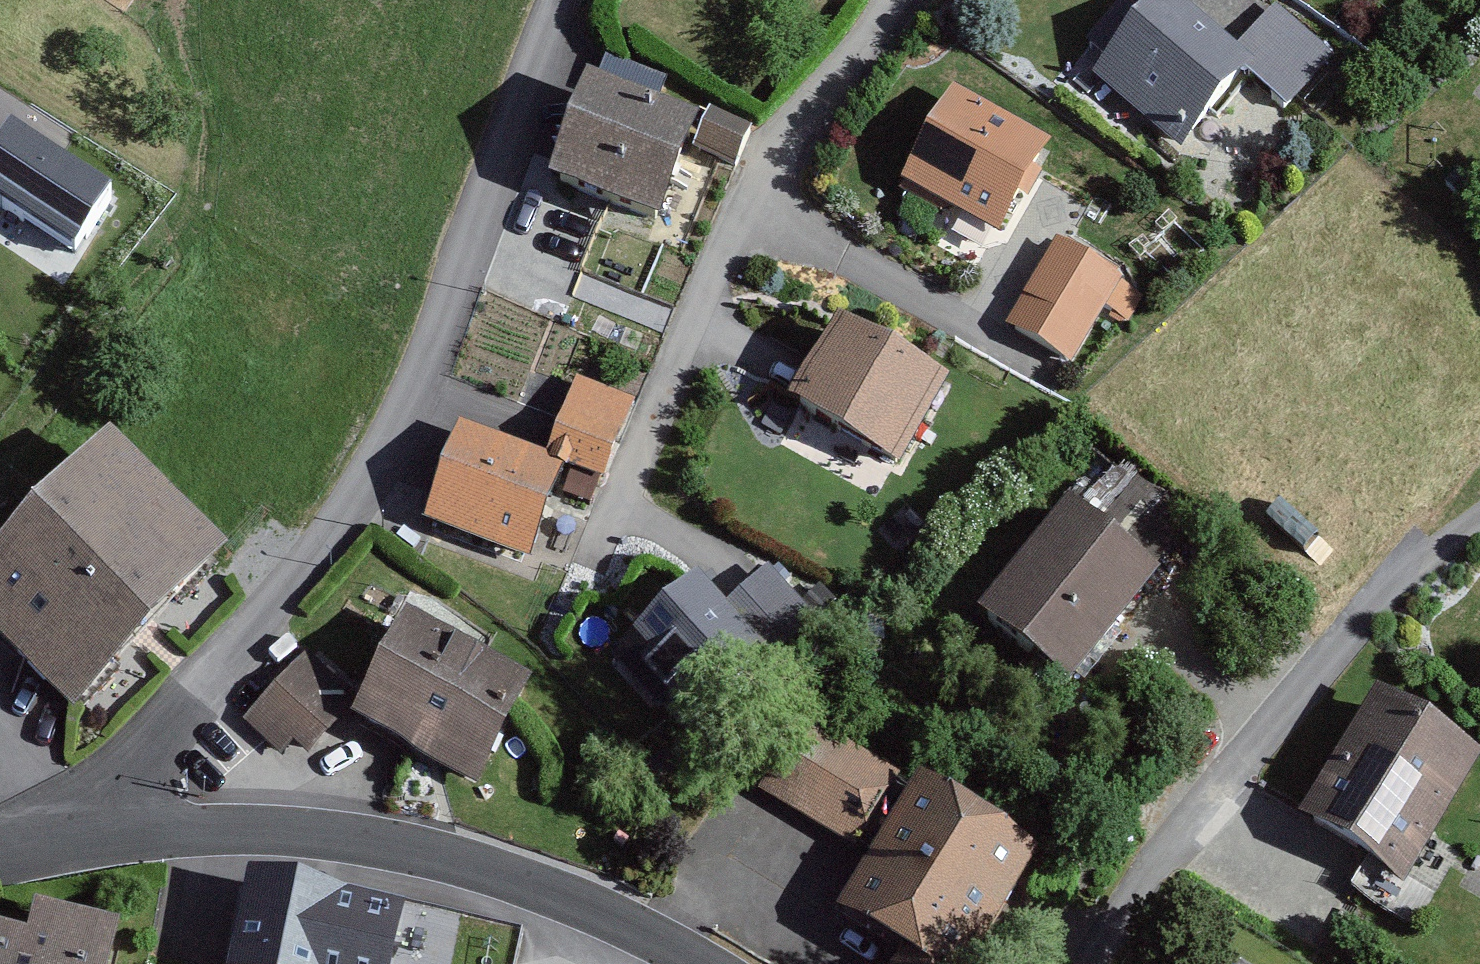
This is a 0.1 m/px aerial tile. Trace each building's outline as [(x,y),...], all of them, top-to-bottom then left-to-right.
[(1160,0),(1149,0),(1079,78),(1168,156),(1242,72),(1160,0)] [(1320,58),(1273,12),(1232,53),(1279,99),(1320,58)] [(684,251),(726,138),(575,82),(533,196),(684,251)] [(1053,150),(936,101),(894,201),(1011,250),(1053,150)] [(0,160),(0,209),(78,261),(118,201),(18,134),(0,160)] [(1010,330),(1082,360),(1121,266),(1049,236),(1010,330)] [(887,467),(935,389),(835,328),(787,407),(887,467)] [(635,408),(580,381),(546,450),(601,477),(635,408)] [(574,472),(453,431),(420,526),(541,568),(574,472)] [(89,457),(0,556),(0,657),(74,724),(214,569),(89,457)] [(1122,465),(1087,505),(1120,534),(1155,494),(1122,465)] [(1148,585),(1056,509),(967,617),(1059,693),(1148,585)] [(770,563),(730,599),(775,648),(781,655),(821,619),(770,563)] [(698,567),(606,654),(658,708),(665,701),(691,728),(775,648),(730,599),(698,567)] [(474,781),(520,688),(386,622),(340,715),(474,781)] [(343,699),(296,658),(248,713),(296,754),(343,699)] [(1472,762),(1370,701),(1296,823),(1398,884),(1472,762)] [(889,787),(794,726),(754,787),(849,849),(889,787)] [(909,786),(830,919),(906,963),(905,963),(960,963),(1025,855),(909,786)] [(397,905),(261,876),(242,963),(384,963),(397,905)] [(0,924),(0,963),(102,963),(113,920),(36,902),(29,931),(0,924)]
